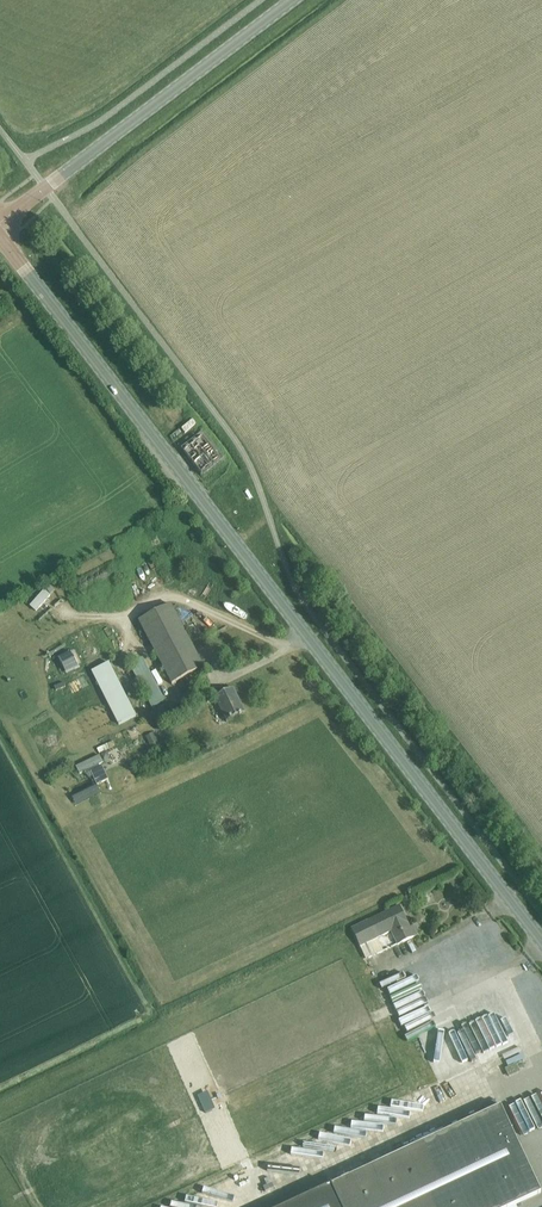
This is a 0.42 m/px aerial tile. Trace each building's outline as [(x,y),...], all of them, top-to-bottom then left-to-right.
[(201,437),(183,451),(200,474),(218,460),(201,437)] [(170,605),(139,621),(172,685),(203,668),(170,605)] [(207,627),(209,616),(199,614),(196,624),(207,627)] [(72,654),(59,661),(66,674),(79,668),(72,654)] [(129,666),(151,708),(164,701),(142,659),(129,666)] [(92,673),(119,725),(135,717),(108,664),(92,673)] [(215,698),(226,722),(245,713),(233,689),(215,698)] [(100,756),(76,767),(79,775),(103,763),(100,756)] [(398,945),(414,937),(399,906),(351,930),(360,947),(366,960),(384,952),(378,939),(392,932),(398,945)] [(287,1206),(512,1206),(541,1194),(501,1107),(287,1206)]
